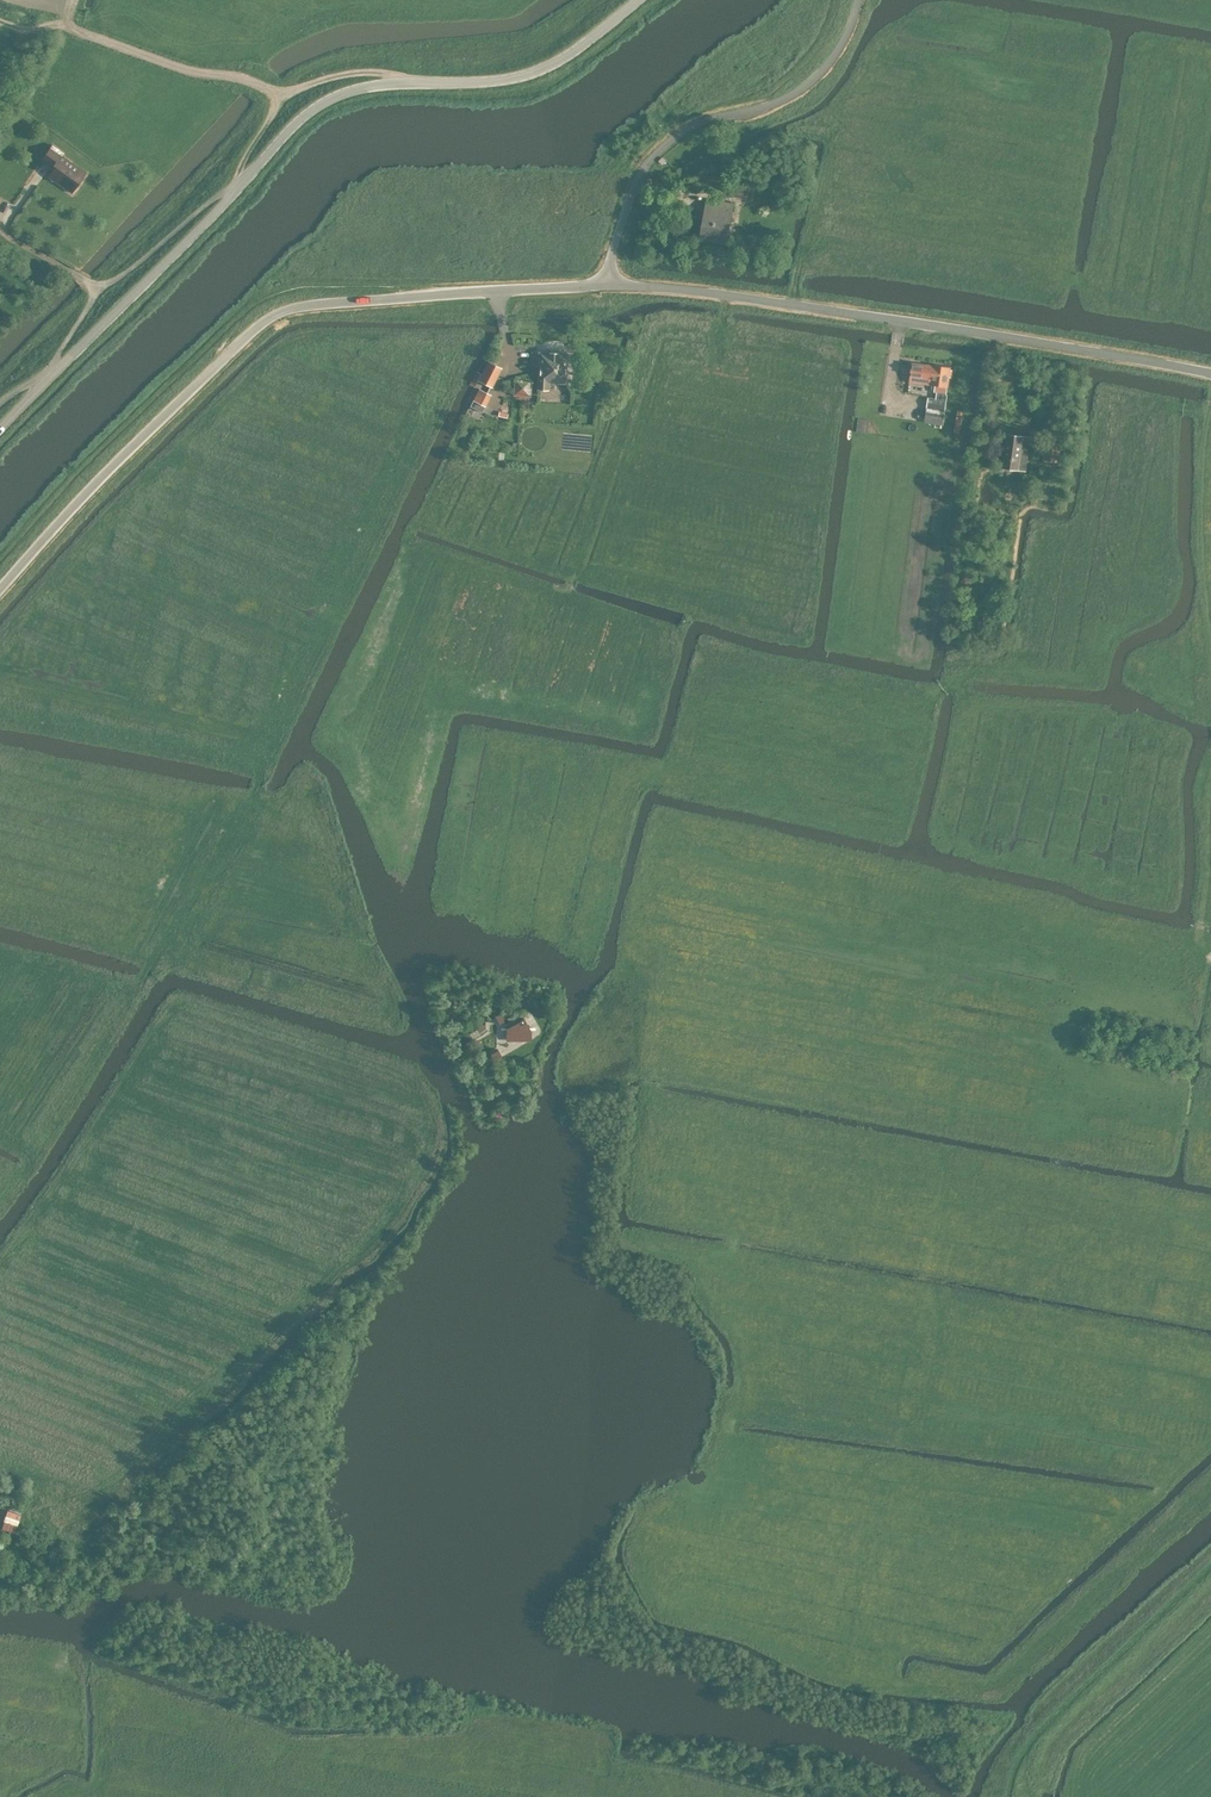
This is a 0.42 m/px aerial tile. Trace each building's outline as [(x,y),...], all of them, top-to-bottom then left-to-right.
[(51,165),(52,168),(48,174),(71,191),(85,171),(60,153),(62,151),(51,143),(41,158),(51,165)] [(731,192),(746,194),(748,184),(733,182),(731,192)] [(701,233),(727,238),(733,204),(706,199),(701,233)] [(535,387),(548,389),(549,382),(566,383),(568,352),(537,350),(535,387)] [(469,382),(474,385),(477,379),(491,386),(501,367),(487,359),(480,372),(476,370),(469,382)] [(924,421),(942,424),(947,393),(946,393),(946,386),(947,386),(949,376),(951,376),(952,369),(950,369),(950,366),(933,364),(933,365),(911,362),(909,381),(934,384),(933,391),(936,392),(935,397),(928,396),(924,421)] [(511,394),(529,396),(531,378),(513,376),(511,394)] [(469,405),(481,411),(490,393),(478,387),(469,405)] [(509,420),(511,403),(502,402),(500,419),(509,420)] [(955,426),(962,428),(965,410),(958,409),(955,426)] [(1002,467),(1025,470),(1030,436),(1006,432),(1002,467)] [(1042,459),(1058,461),(1061,443),(1045,440),(1042,459)] [(503,1020),(499,1014),(495,1016),(498,1023),(503,1020)] [(485,1022),(464,1034),(468,1041),(480,1034),(487,1030),(485,1027),(485,1022)] [(527,1035),(520,1022),(502,1032),(510,1044),(527,1035)] [(497,1048),(490,1052),(494,1059),(501,1055),(497,1048)]
